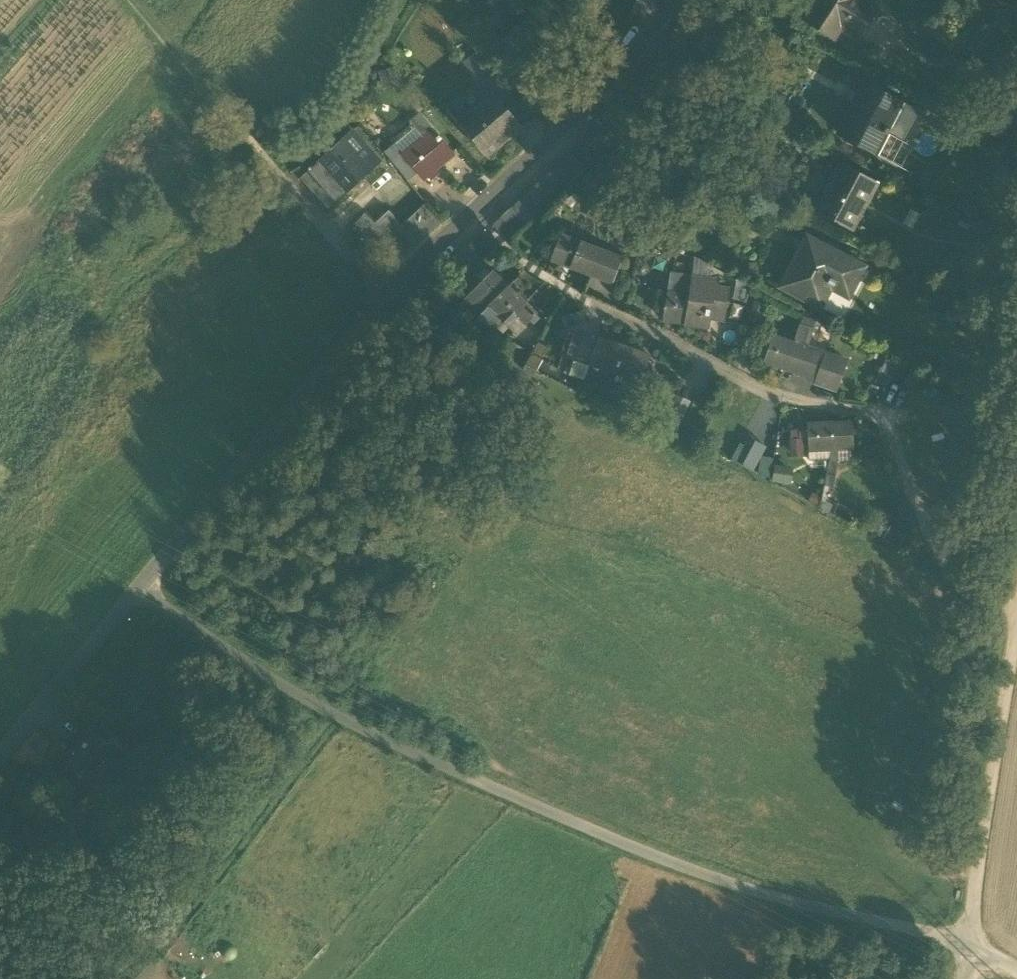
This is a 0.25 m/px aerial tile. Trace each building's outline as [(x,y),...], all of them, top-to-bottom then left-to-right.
[(833,40),(840,28),(847,18),(849,19),(851,17),(865,27),(878,9),(864,0),(816,0),(803,21),(833,40)] [(847,18),(840,28),(857,39),(865,27),(851,17),(849,19),(847,18)] [(864,84),(854,102),(861,106),(871,87),(864,84)] [(838,133),(877,154),(889,132),(904,140),(919,112),(871,87),(861,106),(854,102),(838,133)] [(461,126),(487,157),(521,127),(492,93),(470,112),(473,115),(461,126)] [(415,128),(394,144),(402,153),(403,152),(403,153),(423,137),(433,129),(420,113),(410,121),(415,128)] [(418,173),(424,180),(429,175),(432,179),(438,174),(435,171),(454,155),(433,129),(423,137),(403,153),(403,152),(402,153),(418,173)] [(350,133),(325,156),(352,186),(377,164),(350,133)] [(385,153),(392,161),(402,153),(394,144),(385,153)] [(392,161),(408,181),(418,173),(402,153),(392,161)] [(572,154),(544,179),(565,190),(587,171),(572,154)] [(329,208),(352,186),(325,156),(302,177),(329,208)] [(819,213),(844,226),(859,197),(868,202),(878,183),(841,163),(831,182),(834,184),(819,213)] [(544,179),(527,194),(542,211),(565,190),(544,179)] [(527,194),(519,202),(534,219),(542,211),(527,194)] [(573,208),(585,216),(592,203),(580,196),(573,208)] [(519,202),(510,210),(525,226),(534,219),(519,202)] [(388,239),(404,257),(442,222),(426,203),(388,239)] [(375,221),(368,212),(356,220),(375,245),(403,225),(391,209),(375,221)] [(510,210),(501,218),(516,234),(525,226),(510,210)] [(508,242),(516,234),(501,218),(493,225),(508,242)] [(487,231),(478,239),(491,254),(500,247),(500,246),(487,231)] [(551,260),(591,275),(601,251),(597,249),(589,246),(579,242),(572,240),(561,236),(561,235),(551,260)] [(781,287),(820,307),(830,287),(836,277),(854,286),(863,267),(807,237),(781,287)] [(581,238),(579,242),(589,246),(590,242),(581,238)] [(478,239),(468,247),(482,263),(491,255),(492,255),(491,254),(478,239)] [(468,247),(458,257),(472,273),(482,263),(468,247)] [(614,255),(601,251),(591,275),(604,280),(614,255)] [(621,258),(614,255),(604,280),(612,283),(621,258)] [(461,283),(472,273),(458,257),(447,267),(461,283)] [(692,275),(692,278),(710,280),(712,267),(694,257),(692,271),(692,275)] [(456,308),(477,317),(507,286),(492,272),(475,290),(474,289),(456,308)] [(670,273),(667,292),(690,295),(692,278),(692,275),(670,273)] [(836,277),(830,287),(848,297),(854,286),(836,277)] [(692,278),(690,295),(712,297),(710,312),(724,314),(727,290),(719,288),(713,280),(710,280),(692,278)] [(507,286),(477,317),(497,328),(504,321),(506,322),(514,315),(525,326),(536,315),(525,303),(507,286)] [(667,292),(666,296),(664,311),(663,320),(685,323),(690,295),(667,292)] [(655,310),(664,311),(666,296),(657,294),(655,310)] [(709,319),(710,312),(712,297),(690,295),(685,323),(708,326),(709,319)] [(750,300),(750,320),(762,320),(762,301),(750,300)] [(398,315),(406,322),(416,310),(408,304),(398,315)] [(710,312),(709,319),(723,321),(724,314),(710,312)] [(803,318),(800,325),(813,329),(815,323),(803,318)] [(799,325),(793,343),(807,348),(807,347),(813,330),(813,329),(800,325),(799,325)] [(566,355),(590,363),(598,338),(575,331),(566,355)] [(764,361),(772,336),(772,332),(763,337),(757,347),(757,358),(760,365),(764,361)] [(764,361),(784,368),(793,343),(772,336),(764,361)] [(590,363),(615,372),(620,354),(617,353),(619,346),(598,338),(590,363)] [(846,360),(807,347),(807,348),(793,343),(784,368),(815,379),(814,382),(836,390),(846,360)] [(641,381),(648,363),(622,354),(624,347),(619,346),(617,353),(620,354),(615,372),(641,381)] [(650,356),(624,347),(622,354),(648,363),(650,356)] [(889,387),(896,360),(884,357),(877,384),(889,387)] [(641,381),(646,383),(653,365),(648,363),(641,381)] [(852,423),(830,424),(831,450),(837,449),(853,449),(852,423)] [(830,450),(831,450),(830,424),(807,425),(808,451),(830,450)] [(754,470),(768,445),(757,438),(752,446),(741,440),(731,458),(754,470)] [(830,450),(829,459),(827,475),(824,486),(832,488),(835,476),(838,461),(837,449),(831,450),(830,450)] [(809,460),(829,459),(830,450),(808,451),(809,460)] [(761,454),(759,474),(772,475),(774,455),(761,454)] [(792,482),(795,466),(776,463),(773,479),(792,482)]
